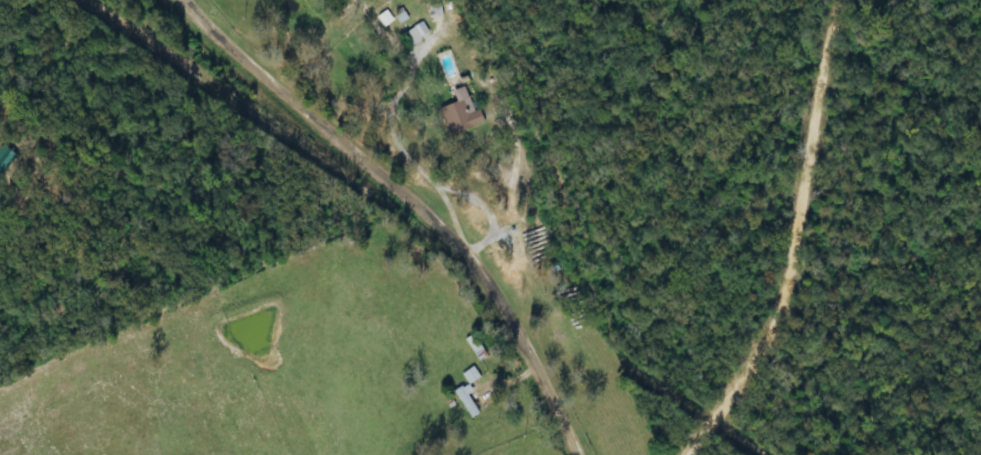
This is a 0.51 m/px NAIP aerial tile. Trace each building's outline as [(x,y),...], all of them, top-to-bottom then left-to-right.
[(443,19),(442,4),(429,6),(431,20),(443,19)] [(395,21),(388,10),(377,17),(385,28),(395,21)] [(413,45),(431,36),(424,23),(406,33),(413,45)] [(441,109),(450,137),(486,125),(481,111),(474,113),(466,88),(454,92),(458,104),(441,109)] [(3,146),(0,150),(0,180),(18,157),(3,146)] [(482,379),(475,368),(463,375),(470,386),(482,379)] [(457,394),(472,420),(480,415),(470,397),(474,395),(469,387),(457,394)]
